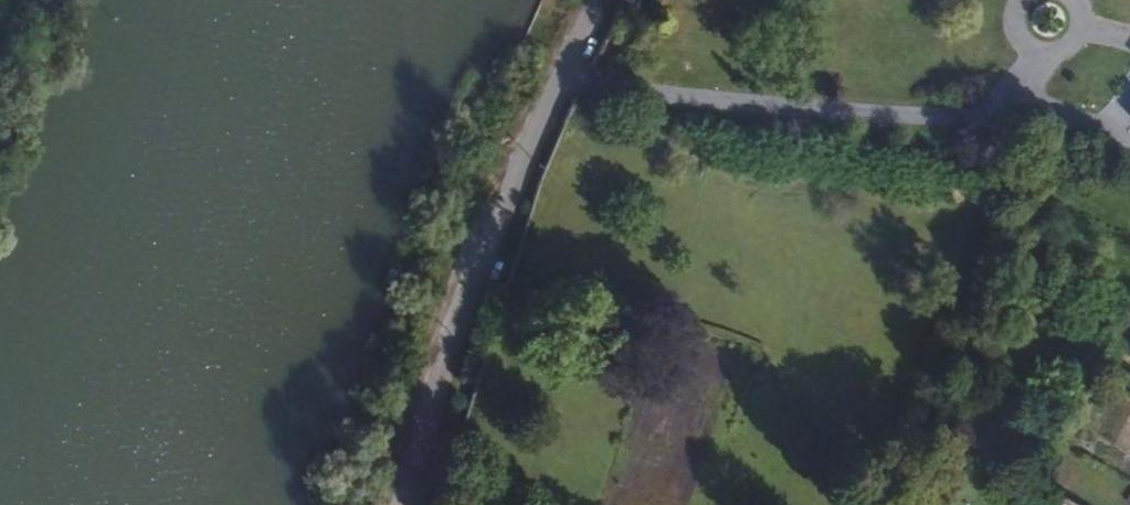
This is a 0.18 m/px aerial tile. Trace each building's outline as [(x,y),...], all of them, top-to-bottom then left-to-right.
[(1064,496),(1059,504),(1079,504),(1064,496)]
